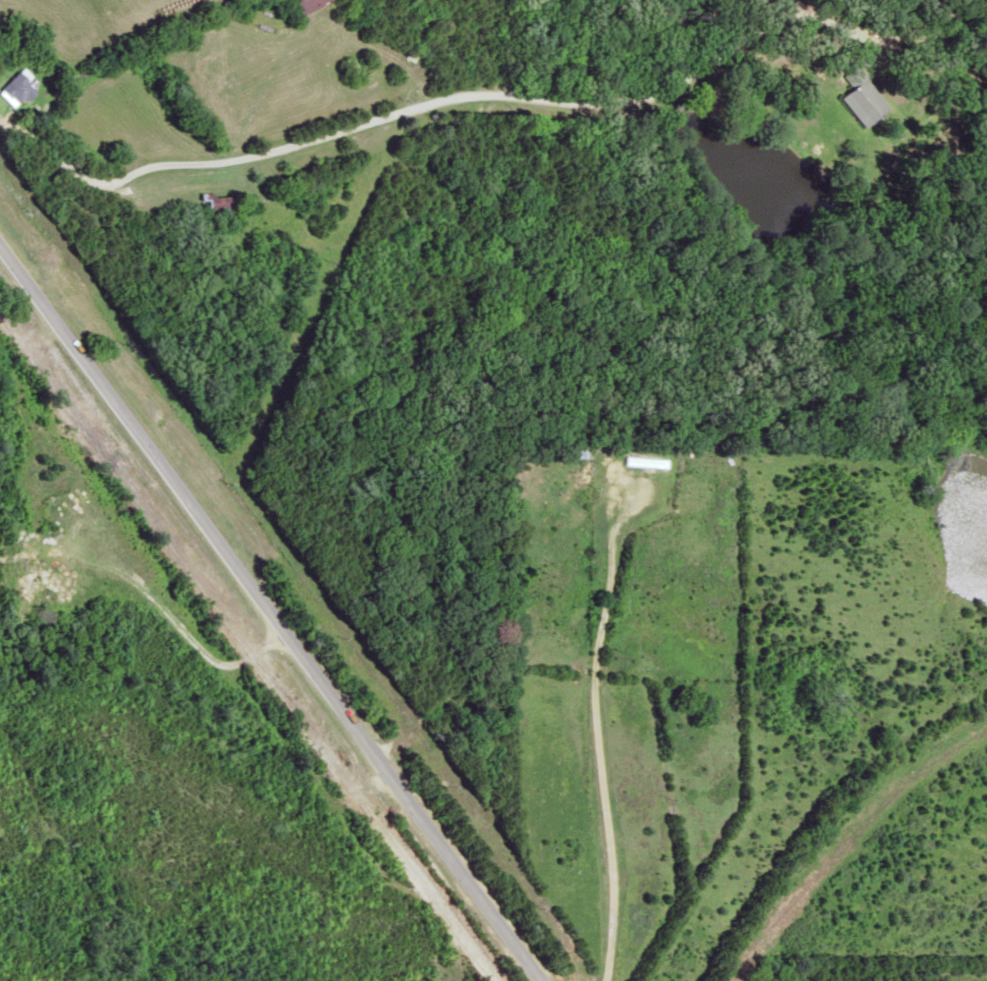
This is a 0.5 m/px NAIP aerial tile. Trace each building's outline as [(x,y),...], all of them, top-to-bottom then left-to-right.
[(289,14),(320,0),(283,0),(289,14)] [(865,86),(852,64),(838,73),(851,94),(865,86)] [(26,76),(18,66),(0,83),(0,96),(13,110),(32,91),(22,80),(26,76)] [(226,193),(199,193),(199,213),(226,213),(226,193)] [(580,457),(580,449),(562,448),(562,456),(580,457)] [(660,460),(618,453),(617,463),(659,469),(660,460)]
